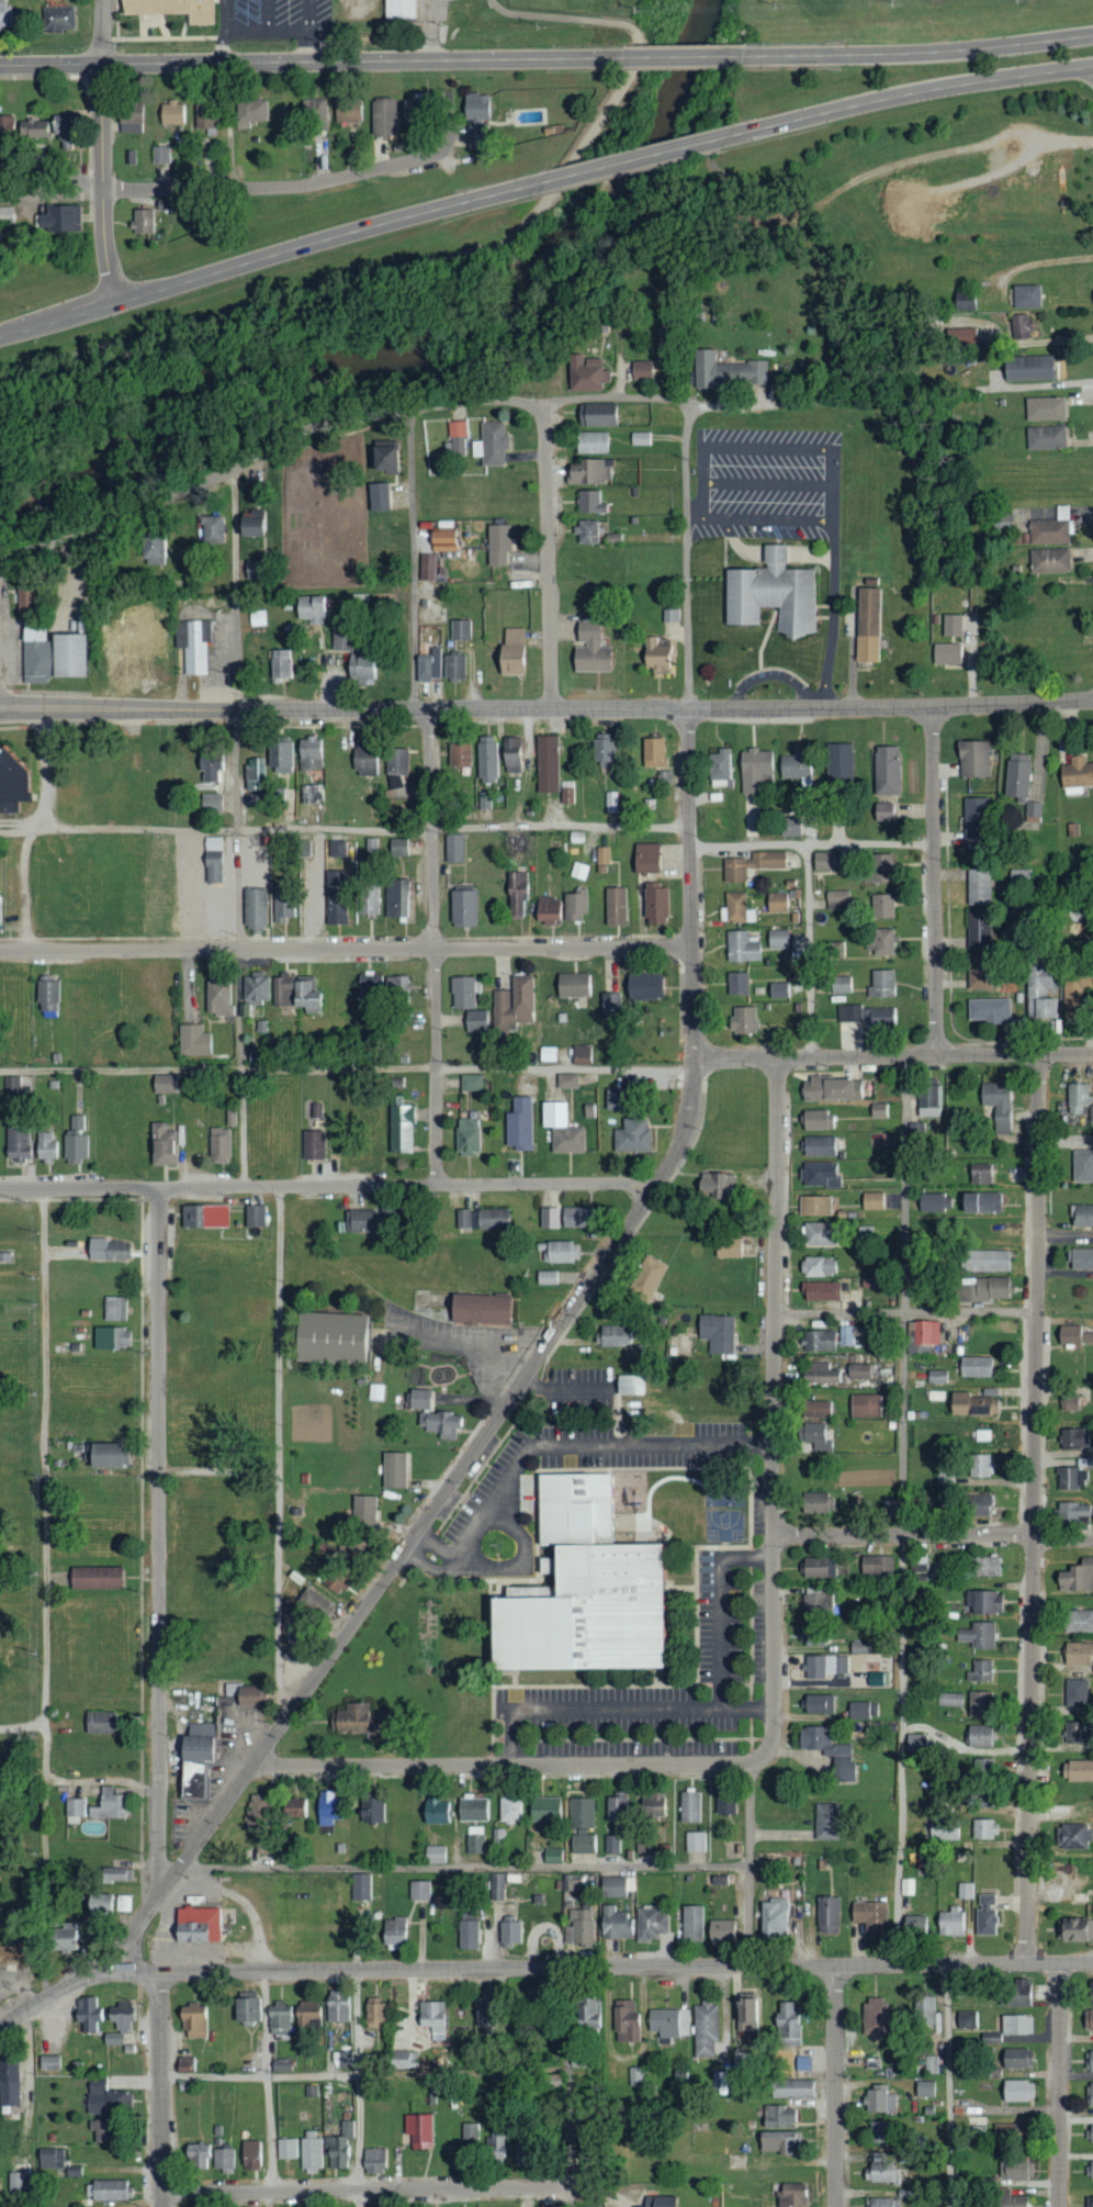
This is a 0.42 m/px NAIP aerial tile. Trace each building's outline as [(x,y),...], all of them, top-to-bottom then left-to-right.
[(52,7),(52,0),(33,0),(33,12),(40,12),(41,32),(73,31),(73,7),(52,7)] [(217,0),(127,0),(129,12),(191,10),(192,22),(217,21),(217,0)] [(384,20),(414,20),(414,0),(383,0),(384,20)] [(11,29),(11,4),(0,3),(0,29),(11,29)] [(411,101),(401,101),(401,120),(413,120),(413,122),(431,122),(431,94),(411,95),(411,101)] [(489,95),(465,94),(464,145),(487,145),(488,122),(489,122),(489,95)] [(265,99),(235,98),(234,122),(265,122),(265,99)] [(301,121),(326,121),(327,101),(302,100),(301,121)] [(359,122),(359,100),(335,100),(336,123),(359,122)] [(395,137),(396,102),(372,101),(371,136),(395,137)] [(142,133),(141,103),(119,104),(120,134),(142,133)] [(184,103),(158,103),(159,126),(184,125),(184,103)] [(214,130),(214,106),(195,106),(195,130),(214,130)] [(71,141),(72,116),(52,115),(51,150),(71,150),(71,141)] [(13,140),(14,117),(0,116),(0,139),(13,140)] [(152,145),(153,164),(169,164),(169,145),(152,145)] [(34,215),(34,234),(80,233),(79,206),(43,207),(43,215),(34,215)] [(13,229),(13,207),(0,207),(0,229),(13,229)] [(131,235),(153,234),(152,210),(132,211),(132,227),(131,227),(131,235)] [(1040,307),(1040,284),(1012,285),(1013,308),(1040,307)] [(1010,340),(1034,336),(1030,313),(1007,316),(1010,340)] [(944,329),(945,347),(976,345),(976,327),(944,329)] [(714,349),(693,349),(694,386),(767,385),(767,361),(714,362),(714,349)] [(568,390),(601,390),(601,382),(609,382),(609,370),(600,370),(600,358),(582,358),(582,353),(568,354),(568,390)] [(1052,355),(1003,357),(1004,380),(1053,379),(1052,355)] [(652,379),(651,360),(631,361),(631,380),(652,379)] [(1025,398),(1026,420),(1065,419),(1065,396),(1025,398)] [(616,404),(577,403),(577,425),(616,426),(616,404)] [(465,421),(450,421),(451,455),(466,455),(465,421)] [(473,457),(482,457),(482,466),(503,465),(503,449),(509,449),(508,433),(504,434),(504,422),(481,422),(481,440),(472,441),(473,457)] [(1065,425),(1026,427),(1027,450),(1066,448),(1065,425)] [(576,453),(608,454),(609,433),(576,432),(576,453)] [(650,432),(631,432),(630,445),(650,445),(650,432)] [(371,472),(397,472),(396,445),(370,446),(371,472)] [(602,459),(579,459),(579,471),(574,471),(574,482),(609,483),(610,466),(602,466),(602,459)] [(368,511),(389,510),(388,483),(367,483),(368,511)] [(578,513),(607,512),(607,503),(600,503),(600,490),(577,490),(578,513)] [(1068,505),(1055,505),(1056,520),(1029,520),(1030,544),(1069,543),(1068,505)] [(237,516),(236,535),(262,536),(263,510),(247,509),(247,516),(237,516)] [(222,515),(198,516),(199,543),(223,542),(222,515)] [(599,520),(576,520),(575,542),(598,543),(599,520)] [(509,524),(487,525),(488,566),(506,565),(506,552),(510,552),(509,524)] [(430,531),(431,551),(455,551),(455,531),(430,531)] [(139,533),(140,565),(166,565),(166,532),(139,533)] [(818,631),(819,564),(793,564),(795,541),(767,541),(767,567),(731,565),(730,623),(762,623),(762,606),(785,606),(778,630),(804,638),(818,631)] [(1069,548),(1029,549),(1029,573),(1070,572),(1069,548)] [(419,579),(434,580),(435,554),(420,554),(419,579)] [(855,661),(877,662),(880,588),(857,587),(855,661)] [(16,588),(16,613),(32,614),(32,588),(16,588)] [(309,619),(309,624),(324,624),(324,597),(295,596),(295,618),(309,619)] [(679,609),(663,609),(663,622),(679,622),(679,609)] [(249,611),(249,626),(265,626),(265,610),(249,611)] [(943,637),(962,636),(961,614),(943,615),(943,637)] [(471,640),(471,620),(451,620),(450,640),(471,640)] [(205,642),(210,642),(210,621),(175,621),(176,648),(183,648),(184,675),(206,675),(205,642)] [(610,647),(598,647),(599,622),(576,621),(575,645),(572,645),(571,671),(610,672),(610,647)] [(82,677),(82,634),(45,634),(45,625),(21,625),(21,683),(46,683),(46,677),(82,677)] [(524,628),(503,628),(503,646),(497,646),(497,675),(524,675),(524,628)] [(331,651),(354,651),(354,632),(331,632),(331,651)] [(651,666),(651,674),(670,674),(670,645),(656,645),(656,637),(642,637),(643,666),(651,666)] [(961,644),(934,643),(933,664),(961,665),(961,644)] [(430,658),(416,659),(416,679),(441,679),(440,648),(430,648),(430,658)] [(291,651),(269,650),(268,678),(290,679),(291,651)] [(347,656),(348,683),(374,682),(373,655),(347,656)] [(465,679),(465,655),(443,655),(443,678),(465,679)] [(614,738),(601,738),(601,734),(594,734),(593,765),(613,766),(614,738)] [(557,735),(536,736),(538,792),(559,792),(557,735)] [(496,736),(476,737),(477,783),(497,782),(496,736)] [(297,770),(321,770),(320,738),(297,738),(297,770)] [(664,738),(642,738),(642,768),(665,767),(664,738)] [(268,771),(293,770),(292,741),(267,742),(268,771)] [(989,741),(958,741),(959,777),(990,776),(989,741)] [(470,766),(469,742),(447,744),(448,767),(470,766)] [(827,781),(851,780),(851,743),(826,744),(827,781)] [(872,795),(898,795),(899,746),(873,746),(872,795)] [(353,748),(353,776),(377,775),(376,748),(353,748)] [(708,786),(730,787),(730,748),(718,748),(718,754),(709,754),(708,786)] [(408,775),(407,749),(386,749),(387,788),(400,788),(400,775),(408,775)] [(740,750),(741,792),(773,791),(772,749),(740,750)] [(16,811),(16,802),(28,802),(28,792),(25,789),(25,772),(0,750),(0,812),(16,811)] [(800,786),(810,786),(809,753),(778,754),(779,779),(799,778),(800,786)] [(1004,796),(1028,797),(1030,754),(1007,753),(1004,796)] [(1092,785),(1092,762),(1085,762),(1084,755),(1070,756),(1070,764),(1061,765),(1062,794),(1082,794),(1082,786),(1092,785)] [(224,756),(195,757),(196,783),(220,782),(220,771),(224,771),(224,756)] [(502,758),(503,773),(517,772),(516,757),(502,758)] [(264,758),(246,758),(246,790),(265,790),(264,758)] [(672,771),(658,771),(657,784),(672,785),(672,771)] [(560,804),(574,803),(573,781),(560,781),(560,804)] [(323,802),(323,785),(300,785),(301,803),(323,802)] [(294,805),(294,789),(278,788),(278,804),(294,805)] [(491,792),(479,793),(479,808),(491,808),(491,792)] [(604,812),(616,812),(617,792),(605,792),(604,812)] [(245,804),(259,805),(260,795),(246,793),(245,804)] [(200,794),(201,813),(222,812),(221,794),(200,794)] [(963,798),(964,848),(988,847),(987,797),(963,798)] [(410,799),(391,799),(391,811),(410,811),(410,799)] [(873,821),(893,822),(893,803),(874,802),(873,821)] [(1026,821),(1041,821),(1042,802),(1026,802),(1026,821)] [(1078,823),(1067,823),(1067,838),(1079,837),(1078,823)] [(463,834),(444,835),(445,862),(463,862),(463,834)] [(377,854),(377,838),(366,838),(366,854),(377,854)] [(408,839),(388,839),(389,856),(408,856),(408,839)] [(345,841),(325,840),(324,854),(345,855),(345,841)] [(658,844),(633,844),(633,873),(658,873),(658,844)] [(596,865),(609,864),(609,847),(595,847),(596,865)] [(221,850),(203,851),(204,884),(222,883),(221,850)] [(746,868),(786,868),(786,851),(750,852),(751,857),(723,858),(724,882),(746,881),(746,868)] [(832,852),(814,852),(814,870),(832,870),(832,852)] [(891,854),(867,854),(868,882),(892,882),(891,854)] [(990,905),(990,870),(967,869),(967,905),(990,905)] [(326,924),(347,924),(346,897),(345,898),(344,870),(324,871),(326,924)] [(526,872),(509,872),(508,889),(506,889),(504,916),(525,917),(526,872)] [(408,917),(409,880),(385,879),(384,917),(408,917)] [(378,885),(357,886),(358,914),(379,914),(378,885)] [(625,888),(606,888),(606,926),(625,925),(625,888)] [(667,889),(644,888),(643,922),(666,923),(667,889)] [(265,889),(242,889),(243,928),(266,928),(265,889)] [(476,890),(449,890),(450,927),(477,926),(476,890)] [(726,923),(754,922),(754,910),(747,910),(746,891),(725,892),(726,923)] [(848,891),(825,891),(825,908),(848,908),(848,891)] [(586,920),(585,892),(563,892),(564,921),(586,920)] [(787,892),(767,892),(767,912),(787,911),(787,892)] [(892,918),(892,894),(870,894),(870,918),(892,918)] [(273,896),(273,923),(283,923),(283,917),(294,917),(293,895),(273,896)] [(552,923),(552,919),(560,920),(560,898),(536,898),(535,923),(552,923)] [(304,909),(304,918),(319,918),(320,909),(304,909)] [(990,947),(989,911),(966,912),(967,947),(990,947)] [(895,954),(895,936),(893,936),(893,928),(865,929),(866,949),(873,949),(873,955),(895,954)] [(726,961),(759,961),(759,937),(748,937),(748,930),(725,931),(726,961)] [(789,930),(768,930),(768,949),(789,950),(789,930)] [(845,957),(845,941),(826,942),(827,957),(845,957)] [(967,959),(966,988),(989,989),(990,960),(967,959)] [(1050,989),(1050,966),(1024,967),(1026,1018),(1052,1017),(1051,989),(1050,989)] [(894,970),(869,970),(869,997),(895,997),(894,970)] [(727,995),(748,995),(748,972),(726,973),(727,995)] [(589,973),(556,974),(556,998),(590,997),(589,973)] [(625,999),(661,1000),(662,974),(626,973),(625,999)] [(1090,989),(1089,973),(1062,973),(1063,1009),(1082,1008),(1081,989),(1090,989)] [(243,974),(243,1004),(267,1004),(267,974),(243,974)] [(356,975),(355,996),(380,997),(380,975),(356,975)] [(492,990),(491,1030),(515,1030),(515,1022),(531,1023),(532,976),(510,975),(510,990),(492,990)] [(407,976),(383,976),(383,1004),(406,1005),(407,976)] [(851,993),(852,976),(831,976),(830,993),(851,993)] [(474,1008),(473,977),(449,977),(450,1009),(474,1008)] [(35,1011),(56,1011),(57,981),(35,980),(35,1011)] [(206,1016),(232,1015),(231,982),(205,983),(206,1016)] [(769,998),(789,998),(788,982),(769,983),(769,998)] [(620,992),(600,993),(601,1013),(620,1013),(620,992)] [(1009,998),(967,999),(967,1021),(1000,1020),(1000,1019),(1009,1018),(1009,998)] [(755,1007),(730,1007),(730,1033),(755,1033),(755,1007)] [(840,1007),(840,1024),(892,1023),(892,1007),(840,1007)] [(409,1025),(409,1009),(394,1010),(394,1025),(409,1025)] [(465,1032),(487,1032),(487,1010),(464,1010),(465,1032)] [(203,1025),(180,1025),(179,1055),(211,1056),(212,1032),(203,1032),(203,1025)] [(591,1064),(591,1046),(572,1045),(571,1064),(591,1064)] [(555,1047),(539,1047),(538,1061),(554,1061),(555,1047)] [(577,1073),(555,1074),(556,1088),(578,1088),(577,1073)] [(152,1093),(175,1093),(175,1074),(151,1075),(152,1093)] [(459,1090),(480,1091),(481,1075),(459,1075),(459,1090)] [(861,1100),(861,1079),(826,1079),(826,1075),(809,1075),(809,1083),(801,1083),(801,1101),(861,1100)] [(19,1076),(5,1077),(6,1092),(19,1092),(19,1076)] [(980,1084),(981,1106),(994,1106),(995,1134),(1012,1134),(1011,1083),(980,1084)] [(1082,1107),(1089,1106),(1088,1084),(1067,1084),(1067,1115),(1082,1115),(1082,1107)] [(939,1086),(917,1086),(918,1108),(939,1108),(939,1086)] [(624,1090),(606,1089),(605,1109),(624,1110),(624,1090)] [(387,1096),(389,1153),(413,1152),(412,1105),(402,1106),(401,1095),(387,1096)] [(504,1150),(531,1149),(531,1097),(511,1097),(511,1113),(504,1113),(504,1150)] [(583,1127),(566,1127),(566,1102),(540,1102),(541,1128),(550,1127),(550,1153),(583,1152),(583,1127)] [(311,1118),(323,1118),(322,1103),(311,1104),(311,1118)] [(870,1117),(887,1117),(887,1104),(870,1103),(870,1117)] [(802,1130),(834,1130),(834,1111),(801,1112),(802,1130)] [(62,1135),(63,1165),(79,1164),(79,1159),(88,1158),(87,1135),(84,1135),(83,1115),(71,1115),(71,1135),(62,1135)] [(613,1130),(613,1152),(650,1151),(650,1129),(645,1129),(645,1118),(622,1119),(622,1130),(613,1130)] [(455,1155),(480,1154),(479,1119),(454,1119),(455,1155)] [(150,1166),(175,1166),(175,1132),(164,1132),(163,1123),(149,1123),(150,1166)] [(923,1142),(924,1123),(909,1123),(908,1142),(923,1142)] [(229,1128),(208,1128),(208,1163),(229,1163),(229,1128)] [(324,1131),(303,1131),(303,1160),(324,1160),(324,1131)] [(52,1132),(34,1133),(35,1161),(57,1160),(57,1141),(52,1141),(52,1132)] [(30,1160),(29,1133),(4,1133),(5,1161),(30,1160)] [(803,1157),(836,1156),(835,1137),(803,1137),(803,1157)] [(1092,1182),(1092,1151),(1071,1151),(1072,1182),(1092,1182)] [(840,1186),(840,1163),(801,1164),(802,1187),(840,1186)] [(992,1184),(992,1164),(969,1164),(970,1185),(992,1184)] [(733,1174),(698,1173),(698,1188),(708,1188),(707,1197),(715,1197),(715,1204),(722,1204),(722,1201),(733,1201),(733,1174)] [(862,1209),(883,1210),(883,1193),(862,1193),(862,1209)] [(1000,1193),(960,1194),(961,1214),(1001,1213),(1000,1193)] [(918,1212),(945,1212),(945,1194),(918,1194),(918,1212)] [(799,1215),(830,1216),(831,1197),(800,1196),(799,1215)] [(227,1227),(227,1205),(181,1207),(181,1229),(227,1227)] [(1092,1226),(1092,1205),(1073,1205),(1073,1226),(1092,1226)] [(264,1206),(244,1206),(244,1227),(264,1227),(264,1206)] [(539,1228),(558,1228),(558,1208),(540,1208),(539,1228)] [(560,1228),(590,1227),(589,1208),(560,1208),(560,1228)] [(384,1209),(345,1210),(346,1232),(384,1231),(384,1209)] [(507,1209),(456,1210),(457,1229),(508,1228),(507,1209)] [(834,1223),(804,1222),(804,1246),(834,1246),(834,1223)] [(714,1258),(740,1258),(741,1239),(714,1238),(714,1258)] [(129,1240),(86,1240),(86,1261),(129,1260),(129,1240)] [(576,1262),(576,1242),(544,1242),(545,1262),(576,1262)] [(1092,1270),(1092,1249),(1068,1248),(1067,1269),(1092,1270)] [(1009,1250),(961,1251),(961,1272),(1009,1272),(1009,1250)] [(665,1263),(641,1254),(627,1294),(650,1303),(665,1263)] [(834,1257),(804,1258),(804,1277),(834,1277),(834,1257)] [(557,1284),(557,1271),(537,1271),(537,1284),(557,1284)] [(974,1285),(957,1285),(957,1301),(1008,1300),(1008,1278),(974,1278),(974,1285)] [(805,1301),(840,1301),(840,1282),(805,1282),(805,1301)] [(448,1324),(507,1325),(508,1296),(449,1295),(448,1324)] [(126,1298),(103,1297),(103,1321),(126,1321),(126,1298)] [(363,1317),(293,1312),(289,1360),(360,1365),(363,1317)] [(733,1354),(734,1316),(698,1315),(697,1340),(708,1340),(707,1353),(733,1354)] [(912,1345),(938,1345),(938,1322),(912,1321),(912,1345)] [(595,1327),(595,1347),(631,1346),(630,1326),(595,1327)] [(852,1326),(839,1326),(840,1346),(852,1346),(852,1326)] [(1058,1326),(1058,1343),(1092,1344),(1092,1327),(1058,1326)] [(93,1327),(92,1349),(129,1350),(129,1328),(93,1327)] [(803,1352),(835,1351),(835,1330),(803,1331),(803,1352)] [(625,1359),(640,1356),(638,1345),(623,1348),(625,1359)] [(960,1377),(991,1377),(991,1357),(960,1357),(960,1377)] [(837,1370),(830,1370),(830,1361),(802,1362),(803,1385),(838,1383),(837,1370)] [(870,1364),(847,1364),(847,1379),(870,1379),(870,1364)] [(948,1371),(927,1371),(927,1384),(948,1384),(948,1371)] [(616,1395),(641,1395),(642,1376),(616,1375),(616,1395)] [(382,1385),(367,1384),(367,1400),(381,1401),(382,1385)] [(431,1390),(408,1390),(408,1409),(431,1409),(431,1390)] [(944,1391),(927,1391),(927,1400),(944,1400),(944,1391)] [(969,1393),(950,1392),(950,1415),(995,1416),(996,1398),(969,1398),(969,1393)] [(851,1418),(879,1418),(879,1394),(851,1395),(851,1418)] [(1078,1396),(1060,1396),(1060,1411),(1078,1411),(1078,1396)] [(830,1418),(830,1400),(802,1401),(803,1418),(830,1418)] [(417,1429),(437,1430),(436,1440),(453,1440),(454,1429),(461,1429),(462,1414),(418,1412),(417,1429)] [(824,1424),(801,1423),(801,1451),(824,1451),(824,1424)] [(1089,1449),(1088,1428),(1060,1429),(1060,1449),(1089,1449)] [(978,1441),(991,1441),(990,1431),(977,1431),(978,1441)] [(87,1445),(87,1469),(125,1468),(124,1444),(87,1445)] [(405,1488),(405,1453),(382,1453),(382,1488),(405,1488)] [(969,1477),(993,1477),(993,1455),(969,1455),(969,1477)] [(1086,1471),(1079,1472),(1079,1467),(1057,1468),(1058,1490),(1087,1489),(1086,1471)] [(544,1475),(613,1474),(613,1547),(671,1546),(672,1670),(499,1671),(499,1597),(566,1597),(566,1576),(542,1576),(542,1557),(567,1557),(567,1547),(544,1547),(544,1475)] [(831,1492),(800,1493),(801,1513),(832,1512),(831,1492)] [(967,1516),(993,1515),(992,1494),(966,1495),(967,1516)] [(375,1496),(352,1496),(352,1526),(376,1526),(375,1496)] [(1058,1503),(1058,1523),(1090,1524),(1091,1504),(1058,1503)] [(860,1576),(893,1575),(893,1556),(860,1556),(860,1576)] [(974,1577),(1000,1576),(1000,1557),(973,1557),(974,1577)] [(1080,1558),(1080,1566),(1066,1566),(1066,1579),(1057,1579),(1057,1591),(1092,1590),(1092,1557),(1080,1558)] [(802,1579),(836,1578),(835,1558),(802,1559),(802,1579)] [(121,1567),(69,1568),(69,1590),(121,1589),(121,1567)] [(332,1603),(305,1587),(295,1604),(322,1620),(332,1603)] [(969,1592),(969,1615),(1002,1614),(1002,1591),(969,1592)] [(831,1614),(832,1595),(803,1593),(802,1613),(831,1614)] [(1092,1633),(1092,1610),(1064,1611),(1064,1633),(1092,1633)] [(994,1622),(970,1623),(971,1629),(957,1630),(957,1642),(971,1642),(971,1650),(994,1649),(994,1622)] [(869,1653),(868,1642),(850,1642),(850,1654),(869,1653)] [(1090,1656),(1092,1656),(1092,1643),(1064,1644),(1064,1666),(1091,1665),(1090,1656)] [(848,1675),(848,1656),(805,1656),(805,1680),(823,1680),(823,1674),(848,1675)] [(993,1660),(973,1660),(973,1671),(967,1671),(967,1682),(993,1681),(993,1660)] [(867,1688),(883,1687),(882,1673),(867,1673),(867,1688)] [(1088,1680),(1063,1679),(1062,1707),(1087,1708),(1088,1680)] [(258,1706),(258,1687),(242,1687),(241,1683),(224,1683),(225,1697),(236,1696),(236,1707),(258,1706)] [(969,1717),(992,1717),(992,1692),(970,1691),(969,1717)] [(938,1706),(963,1706),(963,1693),(938,1693),(938,1706)] [(834,1696),(802,1695),(802,1714),(833,1715),(834,1696)] [(878,1702),(848,1703),(848,1720),(878,1719),(878,1702)] [(366,1734),(366,1740),(384,1739),(383,1713),(368,1714),(368,1703),(344,1704),(344,1711),(329,1711),(330,1735),(366,1734)] [(114,1712),(84,1713),(84,1733),(115,1733),(114,1712)] [(1062,1748),(1085,1749),(1086,1722),(1063,1722),(1062,1748)] [(179,1798),(202,1799),(203,1765),(211,1765),(212,1723),(188,1723),(188,1738),(181,1737),(179,1798)] [(991,1726),(964,1727),(965,1749),(991,1748),(991,1726)] [(798,1750),(830,1750),(830,1782),(855,1782),(855,1763),(851,1763),(851,1745),(830,1745),(830,1727),(798,1727),(798,1750)] [(906,1753),(926,1754),(927,1735),(906,1734),(906,1753)] [(972,1780),(981,1781),(980,1806),(1007,1807),(1007,1796),(999,1795),(1001,1760),(973,1759),(972,1780)] [(1063,1761),(1063,1781),(1092,1780),(1092,1761),(1063,1761)] [(126,1818),(125,1796),(111,1796),(111,1786),(98,1786),(98,1808),(87,1808),(87,1818),(126,1818)] [(701,1790),(681,1791),(681,1823),(701,1823),(701,1790)] [(332,1828),(332,1820),(339,1820),(340,1794),(316,1793),(315,1827),(332,1828)] [(269,1829),(269,1796),(247,1796),(247,1829),(269,1829)] [(489,1799),(471,1799),(472,1796),(457,1796),(457,1821),(488,1821),(489,1799)] [(666,1816),(665,1796),(642,1797),(642,1827),(657,1826),(657,1817),(666,1816)] [(498,1823),(521,1823),(521,1798),(498,1799),(498,1823)] [(560,1798),(528,1798),(528,1822),(560,1822),(560,1798)] [(627,1798),(606,1798),(606,1822),(627,1822),(627,1798)] [(83,1799),(65,1799),(65,1825),(83,1824),(83,1799)] [(306,1800),(278,1799),(278,1818),(306,1818),(306,1800)] [(593,1799),(567,1799),(567,1829),(593,1829),(593,1799)] [(357,1824),(383,1823),(383,1800),(357,1800),(357,1824)] [(449,1800),(422,1801),(423,1825),(450,1824),(449,1800)] [(736,1814),(735,1801),(719,1801),(720,1814),(736,1814)] [(814,1839),(838,1839),(839,1804),(815,1804),(814,1839)] [(959,1820),(927,1819),(926,1839),(958,1840),(959,1820)] [(995,1820),(972,1820),(972,1840),(995,1841),(995,1820)] [(1059,1825),(1059,1851),(1090,1850),(1089,1824),(1059,1825)] [(484,1826),(465,1827),(466,1855),(484,1854),(484,1826)] [(685,1853),(706,1853),(706,1832),(685,1833),(685,1853)] [(570,1853),(595,1854),(596,1835),(570,1835),(570,1853)] [(604,1854),(620,1854),(620,1836),(604,1837),(604,1854)] [(446,1846),(424,1846),(424,1865),(445,1865),(446,1846)] [(562,1864),(562,1849),(543,1848),(543,1863),(562,1864)] [(98,1882),(127,1884),(128,1869),(99,1868),(98,1882)] [(371,1901),(371,1874),(351,1874),(351,1901),(371,1901)] [(504,1874),(488,1875),(488,1902),(504,1901),(504,1874)] [(580,1875),(562,1875),(562,1891),(581,1890),(580,1875)] [(635,1878),(601,1877),(600,1897),(626,1898),(627,1891),(635,1891),(635,1878)] [(901,1896),(914,1896),(914,1879),(901,1879),(901,1896)] [(409,1900),(430,1901),(430,1882),(409,1882),(409,1900)] [(972,1884),(957,1884),(958,1899),(973,1899),(972,1884)] [(85,1895),(84,1917),(111,1917),(112,1896),(85,1895)] [(995,1895),(978,1895),(978,1910),(975,1910),(975,1936),(996,1935),(995,1895)] [(130,1897),(115,1896),(115,1912),(130,1912),(130,1897)] [(839,1898),(816,1899),(816,1934),(839,1933),(839,1898)] [(761,1938),(788,1937),(787,1900),(760,1901),(761,1938)] [(886,1903),(851,1903),(852,1923),(864,1923),(864,1934),(886,1933),(886,1903)] [(615,1905),(599,1906),(600,1939),(632,1938),(631,1913),(615,1913),(615,1905)] [(702,1942),(703,1907),(681,1907),(681,1941),(702,1942)] [(219,1908),(174,1909),(174,1944),(204,1943),(219,1943),(219,1908)] [(668,1914),(657,1914),(657,1909),(636,1909),(635,1943),(648,1943),(649,1936),(668,1936),(668,1914)] [(964,1936),(964,1909),(949,1909),(949,1913),(937,1913),(937,1936),(964,1936)] [(592,1944),(593,1911),(571,1910),(571,1927),(563,1927),(563,1944),(592,1944)] [(926,1917),(902,1916),(902,1936),(926,1937),(926,1917)] [(406,1919),(382,1919),(381,1946),(405,1946),(406,1919)] [(1092,1920),(1057,1919),(1057,1942),(1092,1942),(1092,1920)] [(457,1950),(478,1950),(478,1922),(458,1921),(457,1950)] [(735,1921),(707,1921),(707,1943),(735,1944),(735,1921)] [(499,1922),(499,1947),(521,1947),(521,1923),(499,1922)] [(77,1952),(76,1923),(60,1924),(60,1928),(50,1928),(51,1952),(77,1952)] [(1004,2006),(1030,2007),(1031,1980),(1005,1979),(1004,2006)] [(736,2032),(757,2031),(757,1992),(742,1992),(742,2003),(735,2003),(736,2032)] [(325,1993),(324,2023),(349,2023),(349,1994),(325,1993)] [(935,1996),(915,1996),(915,2023),(934,2024),(935,1996)] [(475,2027),(491,2026),(490,1997),(477,1998),(478,2016),(474,2016),(475,2027)] [(97,1998),(76,1998),(75,2023),(80,2023),(80,2034),(97,2034),(97,2023),(103,2023),(103,2008),(97,2008),(97,1998)] [(888,1999),(863,1998),(862,2035),(886,2035),(888,1999)] [(232,2001),(233,2024),(257,2023),(256,2000),(232,2001)] [(600,2000),(583,2000),(584,2006),(573,2006),(574,2028),(601,2027),(600,2000)] [(633,2001),(614,2001),(615,2043),(640,2043),(639,2014),(633,2014),(633,2001)] [(417,2003),(417,2028),(429,2028),(430,2041),(444,2041),(443,2002),(417,2003)] [(799,2002),(780,2003),(780,2013),(775,2014),(776,2047),(800,2046),(799,2002)] [(103,2046),(122,2046),(122,2033),(131,2033),(130,2020),(135,2020),(135,2003),(115,2003),(115,2008),(105,2008),(105,2022),(115,2022),(115,2034),(103,2034),(103,2046)] [(694,2057),(716,2058),(717,2003),(695,2003),(694,2057)] [(365,2004),(364,2029),(383,2029),(383,2005),(365,2004)] [(180,2039),(206,2039),(206,2005),(179,2006),(180,2039)] [(268,2035),(291,2035),(290,2007),(267,2008),(268,2035)] [(294,2008),(295,2030),(319,2029),(318,2007),(294,2008)] [(1083,2009),(1084,2030),(1092,2030),(1092,2009),(1083,2009)] [(647,2010),(648,2032),(660,2032),(660,2045),(672,2045),(672,2037),(689,2036),(689,2010),(647,2010)] [(976,2011),(956,2012),(957,2029),(977,2028),(976,2011)] [(1002,2034),(1032,2033),(1032,2015),(1001,2015),(1002,2034)] [(1003,2048),(1002,2067),(1031,2068),(1032,2049),(1003,2048)] [(353,2068),(352,2052),(331,2053),(332,2068),(353,2068)] [(388,2069),(408,2068),(407,2052),(387,2053),(388,2069)] [(938,2073),(938,2055),(925,2055),(924,2073),(938,2073)] [(40,2072),(60,2071),(59,2056),(39,2057),(40,2072)] [(288,2071),(287,2059),(272,2060),(273,2072),(288,2071)] [(18,2061),(0,2061),(0,2107),(19,2106),(18,2061)] [(711,2093),(724,2093),(724,2085),(716,2085),(716,2080),(724,2081),(724,2072),(712,2072),(711,2093)] [(770,2098),(813,2097),(813,2079),(770,2080),(770,2098)] [(87,2111),(128,2112),(128,2093),(106,2092),(106,2081),(88,2080),(87,2111)] [(935,2097),(935,2080),(915,2081),(915,2098),(935,2097)] [(1002,2081),(1002,2100),(1032,2100),(1032,2080),(1002,2081)] [(865,2112),(895,2111),(894,2094),(887,2094),(886,2085),(865,2086),(866,2099),(864,2099),(865,2112)] [(763,2106),(763,2127),(794,2128),(794,2106),(763,2106)] [(403,2114),(403,2135),(410,2135),(410,2148),(432,2148),(431,2114),(403,2114)] [(104,2119),(94,2119),(93,2143),(103,2143),(104,2119)] [(323,2136),(324,2158),(328,2158),(329,2169),(352,2168),(350,2121),(339,2122),(340,2135),(323,2136)] [(894,2142),(894,2121),(870,2122),(870,2142),(894,2142)] [(461,2139),(478,2139),(479,2123),(462,2123),(461,2139)] [(1016,2136),(1016,2123),(995,2123),(995,2136),(1016,2136)] [(301,2171),(323,2170),(322,2137),(315,2137),(315,2130),(300,2131),(301,2171)] [(759,2151),(777,2151),(777,2155),(791,2154),(791,2144),(799,2144),(799,2131),(759,2132),(759,2151)] [(503,2132),(490,2132),(491,2163),(504,2163),(503,2132)] [(277,2158),(297,2158),(298,2138),(277,2138),(277,2158)] [(257,2141),(240,2141),(241,2170),(258,2170),(257,2141)] [(184,2145),(184,2156),(192,2156),(192,2169),(209,2169),(208,2144),(184,2145)] [(64,2148),(38,2148),(37,2174),(74,2175),(74,2167),(63,2167),(64,2148)] [(232,2148),(213,2149),(213,2171),(233,2171),(232,2148)] [(386,2148),(363,2148),(362,2171),(386,2172),(386,2148)] [(885,2153),(870,2152),(869,2181),(896,2182),(897,2161),(884,2161),(885,2153)] [(1034,2179),(1033,2160),(1000,2161),(1001,2180),(1034,2179)] [(26,2191),(26,2172),(9,2172),(8,2190),(26,2191)] [(90,2200),(130,2199),(130,2179),(90,2180),(90,2200)] [(805,2183),(779,2183),(779,2206),(805,2206),(805,2183)] [(996,2188),(996,2206),(1027,2206),(1027,2195),(1010,2196),(1010,2188),(996,2188)] [(645,2195),(645,2206),(676,2206),(676,2196),(645,2195)] [(898,2198),(868,2197),(868,2206),(898,2206),(898,2198)]
